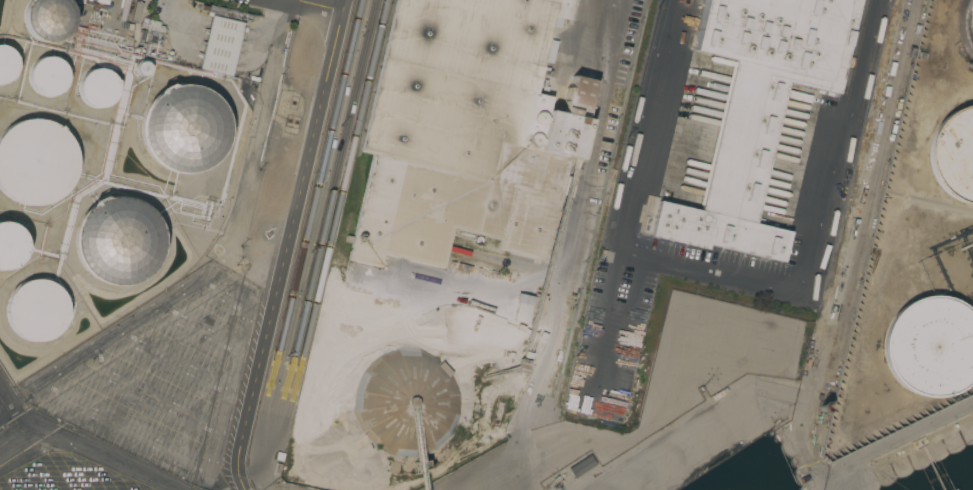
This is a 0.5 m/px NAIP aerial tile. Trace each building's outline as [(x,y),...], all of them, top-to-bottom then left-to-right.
[(21,12),(26,0),(66,0),(69,3),(73,15),(71,27),(63,37),(51,42),(39,41),(28,35),(22,24),(21,12)] [(119,21),(123,0),(129,0),(124,22),(119,21)] [(362,152),(397,0),(575,0),(571,20),(553,16),(547,40),(556,42),(551,62),(542,60),(538,77),(553,81),(552,84),(569,88),(572,76),(593,81),(584,120),(587,120),(578,160),(569,158),(545,261),(497,249),(499,240),(451,229),(442,268),(382,254),(379,267),(348,260),(372,154),(362,152)] [(690,48),(735,58),(698,210),(654,199),(644,236),(704,249),(705,244),(781,262),(788,232),(752,223),(785,81),(837,94),(861,0),(703,0),(690,48)] [(135,1),(142,3),(138,22),(131,21),(135,1)] [(231,77),(198,69),(211,16),(206,15),(209,5),(230,10),(230,9),(237,11),(252,15),(250,22),(243,20),(242,23),(243,23),(231,77)] [(140,23),(147,24),(148,19),(160,22),(159,26),(164,27),(163,28),(164,29),(163,33),(139,27),(140,23)] [(623,50),(617,48),(622,25),(629,26),(623,50)] [(3,83),(0,84),(0,45),(1,45),(5,46),(8,48),(11,51),(14,54),(15,57),(16,61),(17,64),(16,68),(15,71),(14,74),(12,77),(9,80),(6,82),(3,83)] [(35,61),(38,59),(42,58),(47,57),(51,57),(56,59),(59,61),(64,66),(66,73),(67,76),(66,80),(65,83),(64,87),(61,90),(58,93),(55,95),(51,96),(48,96),(43,96),(40,95),(37,93),(33,90),(31,87),(29,84),(28,81),(28,77),(28,74),(28,71),(30,67),(33,63),(35,61)] [(136,64),(137,63),(139,62),(141,61),(143,61),(145,62),(147,64),(148,65),(149,68),(149,70),(148,73),(147,74),(145,75),(143,76),(140,76),(138,75),(136,73),(135,71),(134,69),(135,67),(135,66),(136,64)] [(81,78),(83,75),(87,72),(90,70),(94,69),(99,69),(103,70),(107,71),(110,74),(113,77),(115,81),(117,84),(117,88),(116,92),(115,97),(112,101),(109,104),(105,106),(102,107),(97,108),(93,107),(89,106),(86,104),(84,102),(81,99),(79,96),(79,93),(78,90),(78,86),(78,84),(79,81),(81,78)] [(146,106),(150,101),(157,94),(162,91),(167,89),(174,87),(180,85),(185,85),(192,86),(197,87),(202,89),(207,91),(211,94),(215,98),(219,102),(222,107),(225,113),(227,118),(228,124),(228,129),(228,135),(227,140),(225,145),(222,152),(220,156),(217,159),(213,163),(207,168),(201,170),(196,172),(191,173),(185,174),(179,174),(174,173),(169,171),(163,168),(159,166),(153,161),(148,155),(145,149),(142,144),(141,139),(140,134),(139,129),(140,125),(141,119),(142,114),(144,110),(146,106)] [(970,105),(972,105),(972,207),(968,206),(959,203),(952,200),(945,195),(938,187),(933,180),(930,172),(928,164),(927,153),(928,145),(931,136),(935,128),(940,122),(946,116),(953,111),(962,107),(970,105)] [(2,192),(0,190),(0,135),(3,132),(6,129),(9,126),(14,124),(19,121),(24,120),(29,119),(33,119),(38,119),(42,120),(46,121),(51,123),(57,126),(61,129),(64,132),(67,135),(70,140),(73,146),(75,151),(76,156),(76,163),(76,169),(75,173),(73,178),(71,183),(68,188),(64,192),(60,196),(55,199),(51,202),(46,204),(43,205),(37,205),(34,206),(29,206),(23,205),(18,203),(13,201),(9,198),(5,195),(2,192)] [(74,250),(74,246),(73,242),(74,237),(74,231),(76,226),(78,221),(82,215),(86,211),(90,207),(96,203),(102,200),(111,198),(119,198),(125,198),(130,199),(136,202),(142,205),(146,208),(150,212),(154,216),(157,221),(159,226),(161,231),(162,237),(162,243),(161,248),(160,255),(157,263),(153,268),(147,275),(141,280),(135,282),(128,285),(122,286),(116,286),(111,285),(105,284),(98,282),(92,278),(87,274),(84,270),(80,265),(77,259),(75,254),(74,250)] [(4,270),(0,270),(0,222),(2,222),(7,223),(12,225),(15,227),(19,230),(21,234),(23,238),(24,242),(25,247),(24,250),(23,255),(21,260),(17,264),(12,268),(9,269),(4,270)] [(5,313),(5,309),(6,306),(6,303),(7,299),(9,295),(11,293),(13,290),(17,286),(21,284),(25,282),(30,280),(34,280),(39,280),(43,281),(47,282),(51,284),(56,287),(60,291),(62,295),(64,299),(66,303),(67,306),(67,310),(67,314),(66,318),(65,322),(63,326),(60,331),(56,334),(53,337),(50,338),(46,340),(43,341),(38,341),(34,342),(30,341),(26,340),(23,339),(20,337),(16,335),(11,328),(8,324),(7,320),(6,316),(5,313)] [(967,309),(972,315),(972,379),(972,380),(968,384),(965,387),(962,389),(957,392),(952,394),(948,396),(943,397),(939,398),(933,398),(928,398),(923,397),(916,395),(912,394),(908,392),(905,390),(901,387),(898,385),(894,381),(891,377),(889,373),(885,366),(884,363),(883,359),(882,352),(882,345),(882,342),(883,338),(884,334),(885,329),(888,324),(890,320),(893,316),(896,312),(899,309),(903,306),(907,303),(911,301),(914,299),(919,298),(922,297),(927,296),(933,296),(939,296),(944,297),(948,298),(955,301),(962,305),(967,309)] [(517,302),(531,305),(527,324),(513,320),(517,302)] [(430,451),(422,454),(413,456),(404,457),(394,456),(386,453),(377,449),(370,443),(364,436),(359,429),(355,420),(353,411),(353,402),(354,393),(357,384),(361,376),(366,368),(373,362),(381,357),(389,354),(398,351),(407,351),(417,352),(425,355),(434,359),(441,365),(447,371),(452,379),(456,388),(458,397),(458,406),(457,415),(454,424),(450,432),(445,440),(438,446),(430,451)] [(519,359),(529,361),(526,374),(516,372),(519,359)] [(568,469),(590,455),(596,464),(574,478),(568,469)]
